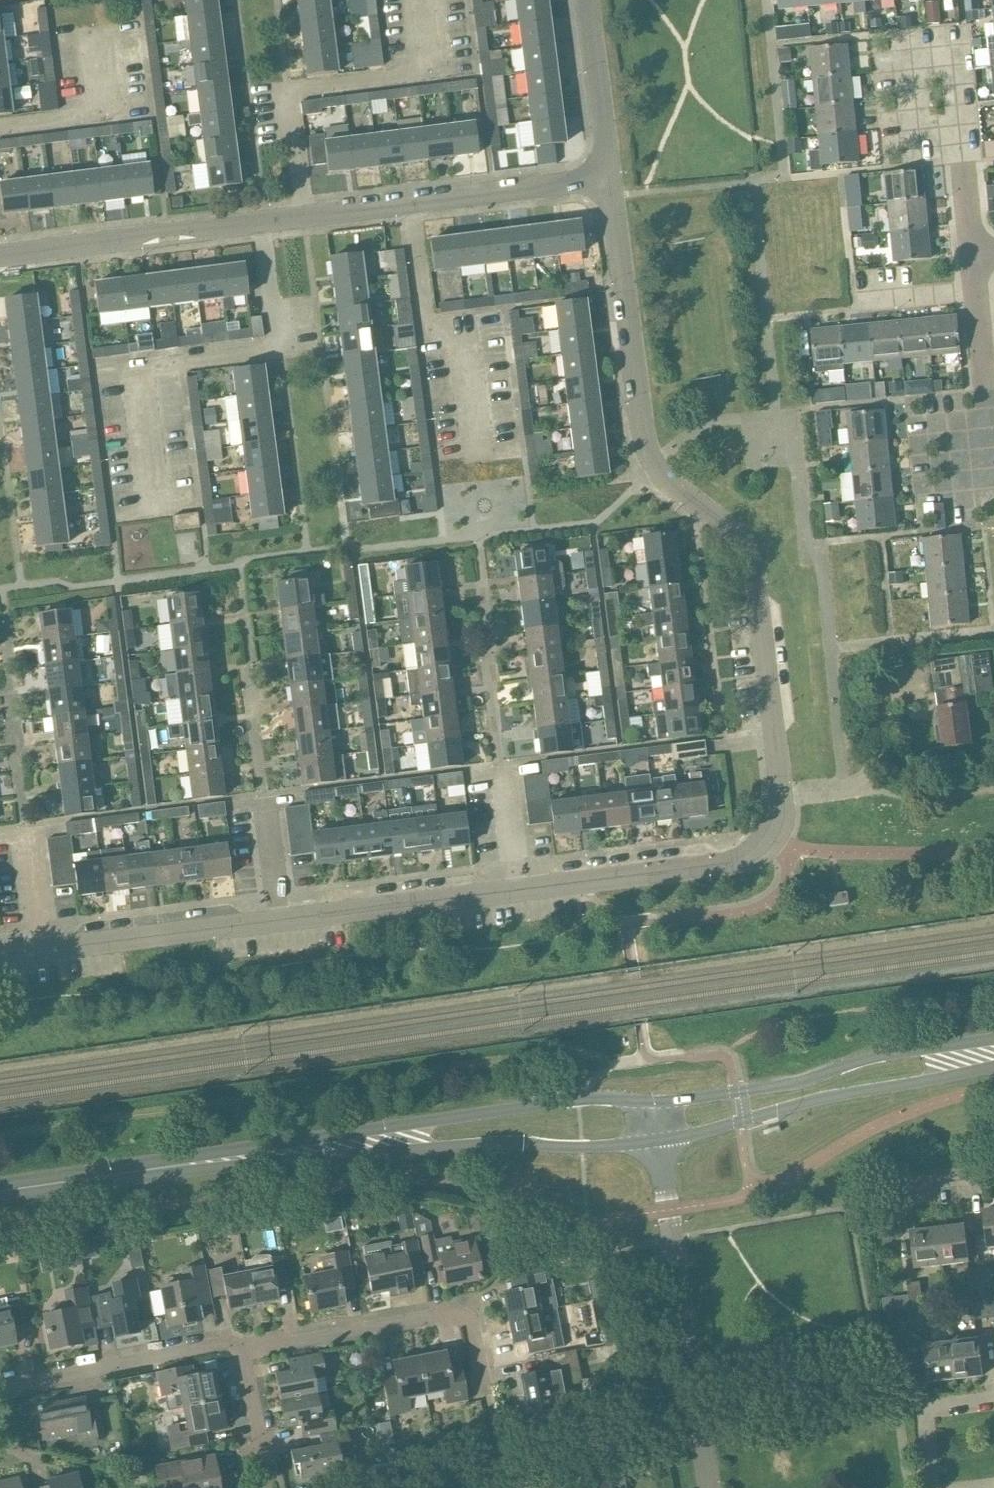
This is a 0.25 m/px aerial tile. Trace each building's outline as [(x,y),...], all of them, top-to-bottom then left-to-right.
[(153,20),(150,0),(140,0),(143,21),(153,20)] [(217,12),(215,0),(184,0),(186,15),(217,12)] [(299,26),(330,22),(327,0),(305,0),(296,1),(299,26)] [(377,16),(375,0),(348,0),(350,20),(360,19),(360,18),(377,16)] [(518,23),(548,19),(546,0),(515,0),(518,23)] [(482,3),(471,4),(475,28),(485,27),(482,3)] [(35,10),(38,34),(48,33),(45,8),(35,10)] [(186,15),(189,40),(220,36),(217,12),(186,15)] [(370,42),(380,41),(377,16),(360,18),(360,19),(361,35),(369,33),(370,41),(370,42)] [(551,44),(548,19),(518,23),(521,47),(551,44)] [(143,21),(146,46),(156,44),(153,20),(143,21)] [(330,22),(299,26),(302,51),(333,47),(330,22)] [(789,27),(777,29),(778,41),(791,39),(789,27)] [(51,57),(48,33),(38,34),(42,59),(51,57)] [(189,40),(192,65),(223,61),(220,36),(189,40)] [(486,36),(476,38),(478,53),(488,52),(486,41),(486,36)] [(370,42),(370,41),(351,45),(354,70),(383,66),(380,41),(370,42)] [(156,44),(146,46),(150,70),(159,69),(156,44)] [(554,68),(551,44),(521,47),(524,72),(554,68)] [(814,77),(851,74),(848,44),(811,48),(814,77)] [(333,47),(302,51),(306,76),(337,71),(333,47)] [(54,82),(51,57),(42,59),(45,83),(54,82)] [(489,61),(479,62),(481,77),(491,76),(503,75),(507,74),(506,59),(489,61)] [(192,65),(195,89),(226,85),(223,61),(192,65)] [(557,93),(554,68),(524,72),(527,96),(557,93)] [(153,95),(162,94),(159,69),(150,70),(153,95)] [(853,102),(851,74),(814,77),(817,106),(853,102)] [(491,76),(481,77),(484,102),(494,101),(491,76)] [(475,79),(442,84),(443,93),(477,89),(475,79)] [(800,107),(799,79),(784,80),(785,108),(800,107)] [(58,108),(54,82),(45,83),(48,109),(58,108)] [(195,89),(198,114),(229,110),(226,85),(195,89)] [(434,85),(417,87),(419,96),(435,94),(434,85)] [(8,88),(0,89),(0,114),(11,113),(8,88)] [(409,88),(393,90),(394,99),(410,97),(409,88)] [(385,91),(368,93),(369,102),(386,100),(385,91)] [(560,117),(557,93),(527,96),(530,121),(560,117)] [(156,119),(166,118),(162,94),(153,95),(156,119)] [(358,95),(344,96),(345,105),(362,103),(360,94),(358,95)] [(331,98),(300,102),(302,116),(321,114),(320,108),(345,105),(344,96),(342,97),(331,98)] [(494,101),(484,102),(487,126),(497,125),(494,101)] [(819,134),(856,131),(853,102),(817,106),(819,134)] [(232,135),(229,110),(198,114),(187,115),(189,127),(200,125),(202,139),(232,135)] [(564,142),(560,117),(530,121),(533,146),(564,142)] [(166,118),(156,119),(159,144),(169,143),(166,118)] [(447,126),(451,157),(476,154),(473,123),(447,126)] [(133,124),(117,126),(118,136),(134,134),(133,124)] [(92,129),(94,139),(118,136),(117,126),(92,129)] [(451,157),(447,126),(423,129),(427,160),(451,157)] [(69,142),(94,139),(92,129),(68,132),(69,142)] [(402,163),(427,160),(423,129),(398,132),(402,163)] [(821,151),(810,152),(812,172),(823,171),(822,164),(859,160),(856,131),(819,134),(821,151)] [(44,145),(69,142),(68,132),(43,135),(44,145)] [(398,132),(373,135),(377,166),(402,163),(398,132)] [(328,172),(353,169),(349,139),(324,142),(323,134),(308,136),(312,165),(326,163),(328,172)] [(44,145),(43,135),(18,138),(20,148),(44,145)] [(232,135),(202,139),(205,163),(236,159),(232,135)] [(373,135),(349,139),(353,169),(377,166),(373,135)] [(499,135),(488,136),(490,152),(501,151),(499,135)] [(20,148),(18,138),(0,140),(0,151),(20,148)] [(169,143),(159,144),(162,169),(172,167),(169,143)] [(205,164),(191,166),(194,190),(208,188),(239,184),(236,159),(205,163),(205,164)] [(122,168),(126,199),(151,195),(147,165),(122,168)] [(172,167),(162,169),(165,194),(166,194),(175,193),(173,173),(185,171),(185,166),(172,167)] [(98,171),(101,202),(126,199),(122,168),(98,171)] [(885,173),(888,202),(925,199),(922,169),(885,173)] [(77,205),(101,202),(98,171),(73,174),(77,205)] [(52,208),(77,205),(73,174),(48,177),(52,208)] [(864,174),(849,174),(851,231),(867,230),(864,174)] [(27,211),(52,208),(48,177),(24,180),(27,211)] [(24,180),(0,183),(0,196),(2,214),(27,211),(24,180)] [(172,197),(173,207),(184,206),(183,196),(172,197)] [(928,227),(925,199),(888,202),(891,231),(928,227)] [(578,222),(553,225),(557,256),(582,253),(578,222)] [(557,256),(553,225),(528,228),(532,259),(557,256)] [(928,227),(891,231),(894,260),(931,256),(928,227)] [(504,231),(508,262),(532,259),(528,228),(504,231)] [(479,234),(483,265),(508,262),(504,231),(479,234)] [(459,269),(483,265),(479,234),(455,238),(459,269)] [(879,253),(879,234),(857,234),(857,253),(879,253)] [(434,272),(459,269),(455,238),(430,241),(434,272)] [(397,275),(407,274),(404,249),(378,253),(379,269),(395,267),(397,275)] [(329,258),(332,283),(363,279),(360,254),(329,258)] [(218,268),(222,299),(224,311),(234,311),(232,297),(246,295),(243,265),(218,268)] [(193,271),(197,302),(222,299),(218,268),(193,271)] [(172,305),(197,302),(193,271),(168,274),(172,305)] [(564,288),(561,288),(562,298),(588,295),(586,281),(580,282),(579,272),(568,273),(570,283),(563,284),(564,288)] [(147,308),(172,305),(168,274),(143,277),(147,308)] [(397,275),(387,276),(390,301),(395,300),(410,298),(407,274),(397,275)] [(122,311),(147,308),(143,277),(119,280),(122,311)] [(366,304),(363,279),(332,283),(335,308),(366,304)] [(98,314),(122,311),(119,280),(94,283),(98,314)] [(536,291),(538,301),(562,298),(561,288),(536,291)] [(71,316),(81,315),(78,291),(68,292),(71,316)] [(538,301),(536,291),(512,294),(513,304),(538,301)] [(512,294),(487,297),(489,308),(513,304),(512,294)] [(4,299),(7,324),(38,320),(35,295),(4,299)] [(487,297),(463,301),(464,311),(489,308),(487,297)] [(410,298),(395,300),(398,325),(403,324),(413,323),(410,298)] [(440,314),(464,311),(463,301),(439,304),(440,314)] [(554,305),(557,330),(587,326),(584,301),(554,305)] [(369,329),(366,304),(335,308),(338,332),(369,329)] [(521,335),(531,334),(534,334),(532,317),(519,319),(518,310),(507,312),(511,336),(521,335)] [(926,317),(930,354),(959,351),(956,314),(926,317)] [(84,340),(81,315),(71,316),(74,341),(84,340)] [(226,332),(227,342),(263,337),(261,316),(249,318),(251,329),(226,332)] [(898,320),(901,357),(930,354),(926,317),(898,320)] [(41,345),(38,320),(7,324),(10,349),(41,345)] [(898,320),(869,323),(873,360),(901,357),(898,320)] [(225,322),(200,325),(200,328),(201,335),(202,345),(227,342),(226,332),(225,322)] [(416,348),(413,323),(403,324),(406,349),(416,348)] [(873,360),(869,323),(841,326),(844,362),(873,360)] [(587,326),(557,330),(560,354),(590,351),(587,326)] [(841,326),(811,328),(815,365),(816,372),(845,369),(844,362),(841,326)] [(200,328),(185,330),(186,337),(187,347),(202,345),(201,335),(200,328)] [(369,329),(338,332),(342,357),(372,353),(369,329)] [(151,334),(135,336),(138,353),(153,351),(151,334)] [(521,335),(511,336),(514,360),(524,359),(524,360),(538,358),(536,342),(522,343),(521,335)] [(176,339),(161,341),(162,350),(177,348),(179,348),(177,338),(176,339)] [(84,340),(74,341),(78,366),(87,364),(84,340)] [(44,370),(41,345),(10,349),(13,374),(44,370)] [(128,355),(127,345),(92,350),(93,359),(128,355)] [(419,372),(416,348),(406,349),(391,351),(392,367),(408,365),(409,374),(419,372)] [(590,351),(560,354),(563,379),(593,375),(590,351)] [(372,353),(342,357),(345,381),(375,378),(372,353)] [(514,360),(517,385),(527,384),(524,360),(524,359),(514,360)] [(81,390),(91,389),(87,364),(78,366),(81,390)] [(232,370),(235,395),(265,391),(262,366),(232,370)] [(44,370),(13,374),(16,398),(47,394),(44,371),(44,370)] [(409,374),(412,398),(422,397),(419,372),(409,374)] [(566,403),(597,400),(593,375),(563,379),(566,403)] [(189,400),(198,399),(195,377),(186,377),(189,400)] [(378,402),(375,378),(345,381),(348,406),(378,402)] [(908,394),(946,390),(945,378),(907,382),(908,394)] [(527,384),(517,385),(520,409),(530,408),(527,384)] [(94,414),(91,389),(81,390),(84,415),(94,414)] [(238,420),(268,416),(265,391),(235,395),(238,420)] [(60,393),(16,398),(19,423),(50,419),(50,420),(62,418),(60,393)] [(412,398),(401,400),(403,417),(414,415),(425,414),(422,397),(412,398)] [(198,399),(189,400),(192,425),(202,424),(198,399)] [(600,424),(597,400),(566,403),(569,428),(600,424)] [(351,431),(381,427),(378,402),(348,406),(351,431)] [(846,413),(849,443),(886,439),(883,410),(846,413)] [(94,414),(84,415),(86,430),(96,429),(94,414)] [(238,420),(228,421),(231,446),(241,444),(271,441),(268,416),(238,420)] [(53,444),(50,420),(50,419),(19,423),(22,447),(53,444)] [(415,423),(418,447),(419,447),(429,446),(426,421),(415,423)] [(202,424),(192,425),(195,450),(205,449),(220,447),(219,431),(203,433),(203,432),(202,424)] [(603,448),(600,424),(569,428),(572,452),(603,448)] [(385,451),(381,427),(351,431),(354,455),(385,451)] [(533,433),(523,434),(526,458),(536,457),(536,458),(552,457),(550,441),(543,441),(542,432),(533,433)] [(87,439),(71,441),(72,443),(74,458),(99,455),(97,438),(87,439)] [(852,471),(889,467),(886,439),(849,443),(852,471)] [(244,469),(274,466),(271,441),(241,444),(244,469)] [(56,468),(53,444),(22,447),(25,472),(56,468)] [(432,470),(429,446),(419,447),(422,472),(432,470)] [(606,473),(603,448),(572,452),(576,477),(606,473)] [(208,474),(205,451),(205,449),(195,450),(198,475),(208,474)] [(388,476),(385,451),(354,455),(357,480),(388,476)] [(100,463),(90,464),(93,489),(103,487),(100,463)] [(247,494),(277,490),(274,466),(244,469),(247,494)] [(855,500),(892,496),(889,467),(852,471),(855,500)] [(59,493),(56,468),(25,472),(28,497),(59,493)] [(422,472),(425,497),(421,497),(423,513),(436,511),(435,495),(432,470),(422,472)] [(201,500),(211,498),(208,474),(198,475),(201,500)] [(388,476),(357,480),(360,505),(366,504),(368,519),(398,515),(395,492),(400,491),(398,475),(388,476)] [(93,489),(96,513),(106,512),(103,487),(93,489)] [(280,515),(277,490),(247,494),(250,519),(280,515)] [(31,521),(62,518),(59,493),(28,497),(31,521)] [(895,525),(892,496),(855,500),(858,529),(895,525)] [(211,498),(201,500),(205,526),(206,526),(207,537),(217,536),(215,525),(233,523),(229,497),(211,499),(211,498)] [(841,520),(839,503),(824,504),(826,522),(841,520)] [(106,512),(96,513),(99,534),(93,534),(95,547),(110,545),(106,512)] [(199,527),(198,513),(173,516),(175,530),(199,527)] [(65,543),(62,518),(31,521),(35,546),(65,543)] [(645,561),(675,557),(672,532),(642,536),(644,550),(635,551),(637,565),(645,563),(645,561)] [(924,539),(927,568),(964,565),(961,536),(924,539)] [(513,552),(516,578),(547,574),(548,576),(563,575),(562,564),(559,562),(546,564),(544,548),(513,552)] [(600,567),(608,566),(606,549),(598,550),(600,567)] [(585,569),(594,568),(592,551),(583,552),(585,569)] [(645,563),(648,586),(679,583),(675,557),(645,561),(645,563)] [(395,595),(407,594),(406,592),(437,588),(434,563),(403,567),(405,581),(393,583),(395,595)] [(966,593),(964,565),(927,568),(930,597),(966,593)] [(611,586),(608,566),(600,567),(602,587),(611,586)] [(597,593),(594,568),(585,569),(588,594),(597,593)] [(904,584),(902,572),(889,573),(890,585),(904,584)] [(564,587),(563,575),(548,576),(547,574),(516,578),(520,603),(551,599),(549,588),(564,587)] [(275,583),(278,609),(311,605),(311,607),(324,605),(323,591),(309,593),(307,579),(275,583)] [(369,580),(360,581),(362,598),(371,597),(369,580)] [(354,582),(345,584),(347,600),(356,599),(354,582)] [(648,586),(652,612),(682,608),(679,583),(648,586)] [(407,594),(410,617),(440,613),(437,588),(406,592),(407,594)] [(168,622),(200,618),(197,593),(165,597),(168,622)] [(591,620),(600,618),(597,593),(588,594),(591,620)] [(969,622),(966,593),(930,597),(933,626),(969,622)] [(374,617),(371,597),(362,598),(364,618),(374,617)] [(356,599),(347,600),(349,620),(358,619),(356,599)] [(523,628),(554,624),(551,599),(520,603),(523,628)] [(606,618),(616,617),(613,599),(604,600),(606,618)] [(314,630),(311,607),(311,605),(278,609),(281,634),(314,630)] [(685,633),(682,608),(652,612),(652,614),(640,616),(642,626),(653,625),(655,637),(685,633)] [(37,614),(40,639),(72,635),(68,609),(37,614)] [(124,628),(133,627),(131,610),(122,612),(124,628)] [(109,630),(118,629),(115,612),(107,614),(109,630)] [(401,644),(444,638),(440,613),(410,617),(410,619),(398,620),(401,644)] [(618,636),(616,617),(606,618),(609,638),(618,636)] [(168,623),(157,624),(160,648),(172,646),(172,647),(203,643),(200,618),(168,622),(168,623)] [(594,645),(604,643),(600,618),(591,620),(594,645)] [(526,653),(557,649),(554,624),(523,628),(526,653)] [(133,627),(124,628),(127,649),(136,648),(133,627)] [(118,629),(109,630),(111,651),(120,650),(118,629)] [(285,659),(317,654),(314,630),(281,634),(285,659)] [(366,631),(368,648),(377,647),(375,630),(366,631)] [(351,633),(353,650),(363,649),(361,632),(351,633)] [(685,633),(655,637),(658,662),(688,658),(685,633)] [(43,664),(75,660),(72,635),(40,639),(43,664)] [(447,663),(444,638),(401,644),(401,646),(403,645),(405,670),(417,669),(416,667),(447,663)] [(175,672),(206,668),(203,643),(172,647),(175,672)] [(597,670),(607,669),(604,643),(594,645),(597,670)] [(380,667),(377,647),(368,648),(371,668),(380,667)] [(365,669),(363,649),(353,650),(356,671),(365,669)] [(530,679),(561,675),(557,649),(526,653),(530,679)] [(613,668),(622,667),(619,649),(610,650),(613,668)] [(285,659),(288,684),(320,679),(332,678),(329,654),(317,656),(317,654),(285,659)] [(971,657),(977,696),(978,696),(993,694),(993,689),(989,654),(971,657)] [(661,687),(692,683),(688,658),(658,662),(658,664),(648,665),(649,676),(660,675),(661,687)] [(963,689),(958,658),(931,662),(935,693),(947,692),(949,708),(938,710),(940,726),(936,726),(938,743),(943,742),(943,748),(961,745),(960,739),(970,738),(965,705),(964,698),(962,689),(963,689)] [(47,689),(78,685),(75,660),(43,664),(47,689)] [(131,678),(139,677),(137,660),(129,662),(131,678)] [(115,680),(124,679),(122,662),(113,664),(115,680)] [(417,669),(406,670),(409,694),(420,693),(420,692),(450,688),(447,663),(416,667),(417,669)] [(616,693),(625,692),(622,667),(613,668),(616,693)] [(175,672),(165,674),(168,698),(178,697),(209,693),(206,668),(175,672)] [(601,695),(610,694),(607,669),(597,670),(601,695)] [(564,700),(561,675),(530,679),(533,704),(564,700)] [(131,678),(133,699),(142,698),(139,677),(131,678)] [(118,705),(127,704),(124,679),(115,680),(118,705)] [(320,679),(288,684),(291,709),(324,704),(320,679)] [(375,698),(384,697),(381,680),(373,681),(375,698)] [(360,700),(369,698),(367,681),(358,683),(360,700)] [(695,708),(692,683),(661,687),(663,700),(653,701),(651,704),(653,714),(654,713),(695,708)] [(47,689),(50,714),(81,710),(78,685),(47,689)] [(453,713),(450,688),(420,692),(420,693),(409,694),(410,706),(421,705),(423,717),(453,713)] [(619,717),(629,716),(625,692),(616,693),(619,717)] [(178,697),(181,722),(212,718),(209,693),(178,697)] [(601,696),(594,697),(595,708),(602,707),(604,719),(613,718),(610,694),(601,695),(601,696)] [(387,717),(384,697),(375,698),(377,718),(387,717)] [(369,698),(360,700),(362,720),(372,719),(369,698)] [(567,724),(564,700),(533,704),(536,728),(567,724)] [(324,704),(291,709),(294,734),(327,729),(327,731),(339,730),(335,703),(324,704)] [(121,730),(131,729),(127,704),(118,705),(121,730)] [(698,734),(695,708),(654,713),(658,739),(698,734)] [(50,714),(53,740),(85,735),(81,710),(50,714)] [(146,727),(144,712),(135,713),(137,728),(146,727)] [(457,738),(453,713),(423,717),(425,730),(413,732),(414,745),(426,743),(426,742),(457,738)] [(629,716),(619,717),(621,738),(631,736),(629,716)] [(181,726),(167,728),(169,740),(183,738),(184,747),(216,743),(212,718),(181,722),(181,726)] [(616,738),(613,718),(604,719),(606,740),(616,738)] [(567,724),(536,728),(540,754),(571,750),(569,737),(581,735),(579,723),(567,724)] [(146,727),(137,728),(139,749),(149,748),(146,727)] [(131,729),(121,730),(124,751),(133,750),(131,729)] [(330,754),(327,731),(327,729),(294,734),(298,758),(330,754)] [(379,731),(381,748),(390,747),(388,730),(379,731)] [(373,733),(364,734),(366,749),(375,748),(373,733)] [(53,740),(56,764),(88,760),(85,735),(53,740)] [(426,742),(426,743),(430,767),(460,763),(457,738),(426,742)] [(706,756),(704,740),(671,744),(672,754),(673,760),(706,756)] [(184,747),(187,773),(219,769),(216,743),(184,747)] [(672,754),(671,744),(646,748),(647,758),(672,754)] [(393,767),(390,747),(381,748),(384,768),(393,767)] [(375,748),(366,749),(366,752),(369,771),(378,769),(375,748)] [(627,750),(620,751),(622,767),(632,766),(631,762),(629,750),(627,750)] [(595,754),(596,763),(615,761),(614,752),(595,754)] [(333,780),(330,754),(298,758),(301,784),(333,780)] [(596,763),(595,754),(577,757),(578,766),(596,763)] [(541,761),(542,774),(547,774),(568,772),(567,758),(541,761)] [(56,764),(60,790),(91,786),(88,760),(56,764)] [(150,761),(141,762),(143,779),(153,778),(150,761)] [(135,763),(125,764),(128,781),(137,780),(135,763)] [(219,769),(187,773),(191,798),(222,794),(219,769)] [(462,772),(436,775),(438,789),(463,785),(462,772)] [(547,774),(542,774),(522,777),(524,790),(548,787),(547,774)] [(625,792),(629,824),(654,820),(650,789),(649,775),(624,778),(626,792),(625,792)] [(650,789),(654,820),(679,817),(675,786),(676,785),(674,775),(662,777),(663,787),(650,789)] [(426,776),(406,779),(408,788),(427,786),(426,776)] [(156,805),(153,778),(143,779),(146,806),(156,805)] [(408,788),(406,779),(389,781),(391,790),(408,788)] [(137,780),(128,781),(131,802),(140,801),(137,780)] [(383,782),(357,785),(358,794),(384,791),(383,782)] [(701,782),(676,785),(675,786),(679,817),(705,814),(701,782)] [(358,794),(357,785),(332,788),(334,797),(358,794)] [(94,811),(91,786),(60,790),(63,815),(94,811)] [(524,790),(525,801),(550,798),(548,787),(524,790)] [(303,793),(305,805),(308,804),(335,802),(334,797),(332,788),(303,792),(303,793)] [(625,792),(600,795),(604,827),(629,824),(625,792)] [(600,795),(575,799),(580,830),(604,827),(600,795)] [(525,801),(527,813),(550,810),(549,802),(550,802),(550,798),(525,801)] [(575,799),(550,802),(549,802),(550,810),(552,823),(554,833),(580,830),(575,799)] [(226,815),(224,801),(197,805),(199,819),(226,815)] [(286,820),(310,817),(308,804),(305,805),(284,808),(286,820)] [(188,807),(167,809),(169,818),(189,816),(188,807)] [(169,818),(167,809),(151,812),(152,821),(169,818)] [(552,823),(550,810),(527,813),(529,825),(552,823)] [(366,857),(391,854),(387,822),(386,811),(373,813),(374,824),(362,826),(366,857)] [(436,816),(440,847),(466,844),(462,813),(436,816)] [(138,814),(120,816),(121,825),(139,822),(138,814)] [(121,825),(120,816),(102,818),(103,827),(121,825)] [(440,847),(436,816),(412,819),(416,851),(440,847)] [(311,829),(310,817),(286,820),(287,832),(311,829)] [(416,851),(412,819),(387,822),(391,854),(416,851)] [(93,833),(91,820),(65,823),(67,836),(93,833)] [(366,857),(362,826),(338,829),(342,860),(366,857)] [(311,829),(287,832),(289,844),(313,841),(312,832),(311,832),(311,829)] [(342,860),(338,829),(312,832),(313,841),(315,853),(316,864),(342,860)] [(48,852),(73,849),(71,836),(47,839),(48,852)] [(136,855),(124,857),(129,888),(153,885),(149,854),(148,841),(134,843),(136,855)] [(315,853),(313,841),(289,844),(291,856),(315,853)] [(198,847),(203,878),(228,875),(224,844),(198,847)] [(198,847),(174,850),(178,882),(203,878),(198,847)] [(50,863),(74,860),(73,849),(48,852),(50,863)] [(123,849),(99,852),(104,891),(129,888),(124,857),(123,849)] [(174,850),(149,854),(153,885),(178,882),(174,850)] [(74,863),(75,872),(77,884),(78,895),(104,891),(99,852),(86,853),(87,862),(75,863),(74,863)] [(75,863),(74,860),(50,863),(51,875),(75,872),(74,863),(75,863)] [(77,884),(75,872),(51,875),(53,887),(77,884)] [(850,904),(848,892),(829,895),(831,907),(850,904)] [(993,1247),(993,1209),(984,1211),(989,1248),(993,1247)] [(965,1226),(938,1229),(943,1265),(970,1262),(965,1226)] [(917,1269),(943,1265),(938,1229),(912,1232),(917,1269)] [(435,1241),(434,1235),(422,1238),(427,1263),(439,1261),(439,1258),(443,1257),(448,1285),(481,1279),(474,1240),(452,1244),(451,1238),(435,1241)] [(424,1273),(418,1242),(391,1247),(390,1242),(364,1247),(373,1294),(390,1290),(391,1296),(414,1292),(410,1276),(424,1273)] [(354,1288),(347,1253),(321,1258),(324,1274),(304,1278),(311,1312),(345,1306),(342,1290),(354,1288)] [(243,1261),(246,1274),(248,1274),(254,1305),(279,1300),(276,1286),(287,1284),(282,1257),(271,1259),(270,1257),(256,1257),(253,1260),(243,1261)] [(211,1297),(205,1267),(183,1271),(185,1284),(162,1288),(169,1327),(201,1321),(197,1300),(211,1297)] [(248,1274),(246,1274),(223,1279),(221,1268),(210,1271),(215,1298),(226,1296),(228,1310),(254,1305),(248,1274)] [(984,1294),(993,1293),(993,1279),(992,1268),(980,1270),(984,1294)] [(971,1296),(984,1294),(980,1270),(968,1271),(971,1296)] [(514,1291),(505,1293),(509,1319),(557,1310),(552,1284),(548,1285),(545,1272),(512,1278),(514,1291)] [(602,1278),(588,1281),(592,1300),(606,1297),(602,1278)] [(113,1294),(93,1298),(100,1329),(101,1329),(109,1327),(113,1326),(116,1338),(139,1333),(132,1298),(138,1297),(134,1280),(123,1282),(114,1284),(116,1294),(113,1294)] [(907,1284),(908,1295),(910,1295),(912,1307),(910,1308),(910,1311),(923,1309),(919,1282),(907,1284)] [(96,1327),(88,1289),(65,1294),(69,1312),(45,1317),(51,1350),(83,1344),(81,1330),(96,1327)] [(984,1294),(987,1319),(993,1318),(993,1293),(984,1294)] [(987,1319),(984,1294),(971,1296),(975,1320),(987,1319)] [(883,1298),(885,1312),(898,1310),(898,1309),(910,1308),(912,1307),(910,1295),(908,1295),(883,1298)] [(16,1345),(13,1328),(25,1326),(19,1298),(7,1301),(7,1298),(0,1299),(0,1348),(16,1345)] [(597,1332),(584,1335),(586,1347),(616,1342),(615,1336),(607,1298),(591,1302),(597,1332)] [(557,1310),(509,1319),(514,1344),(527,1342),(529,1355),(565,1348),(557,1310)] [(903,1350),(898,1310),(885,1312),(890,1352),(903,1350)] [(953,1343),(957,1380),(984,1376),(979,1340),(953,1343)] [(957,1380),(953,1343),(927,1346),(932,1383),(957,1380)] [(583,1384),(576,1351),(551,1355),(554,1371),(521,1377),(528,1415),(567,1407),(563,1388),(583,1384)] [(282,1401),(317,1394),(314,1380),(326,1377),(321,1353),(290,1359),(293,1371),(277,1374),(282,1401)] [(445,1353),(420,1358),(427,1395),(445,1391),(447,1403),(468,1399),(462,1366),(448,1369),(445,1353)] [(409,1398),(427,1395),(420,1358),(394,1363),(397,1379),(384,1381),(390,1414),(411,1410),(409,1398)] [(183,1393),(186,1408),(220,1401),(215,1374),(195,1378),(192,1366),(159,1373),(164,1397),(183,1393)] [(320,1410),(317,1394),(282,1401),(287,1429),(303,1426),(305,1438),(321,1435),(336,1431),(332,1407),(320,1410)] [(88,1413),(85,1399),(38,1408),(45,1440),(79,1433),(79,1430),(90,1428),(92,1438),(104,1436),(99,1411),(88,1413)] [(225,1428),(220,1401),(186,1408),(189,1423),(170,1427),(175,1451),(208,1444),(205,1432),(225,1428)] [(587,1408),(555,1414),(558,1430),(590,1421),(587,1408)] [(323,1447),(292,1453),(294,1466),(299,1465),(302,1479),(344,1471),(355,1469),(352,1451),(348,1429),(336,1431),(321,1435),(323,1447)] [(152,1472),(149,1456),(130,1459),(132,1475),(152,1472)] [(215,1458),(203,1460),(157,1469),(161,1487),(221,1487),(215,1458)] [(622,1468),(595,1473),(584,1475),(586,1486),(575,1487),(625,1487),(622,1468)] [(78,1476),(49,1482),(50,1487),(81,1487),(78,1476)] [(20,1477),(0,1482),(0,1487),(22,1487),(20,1477)]
